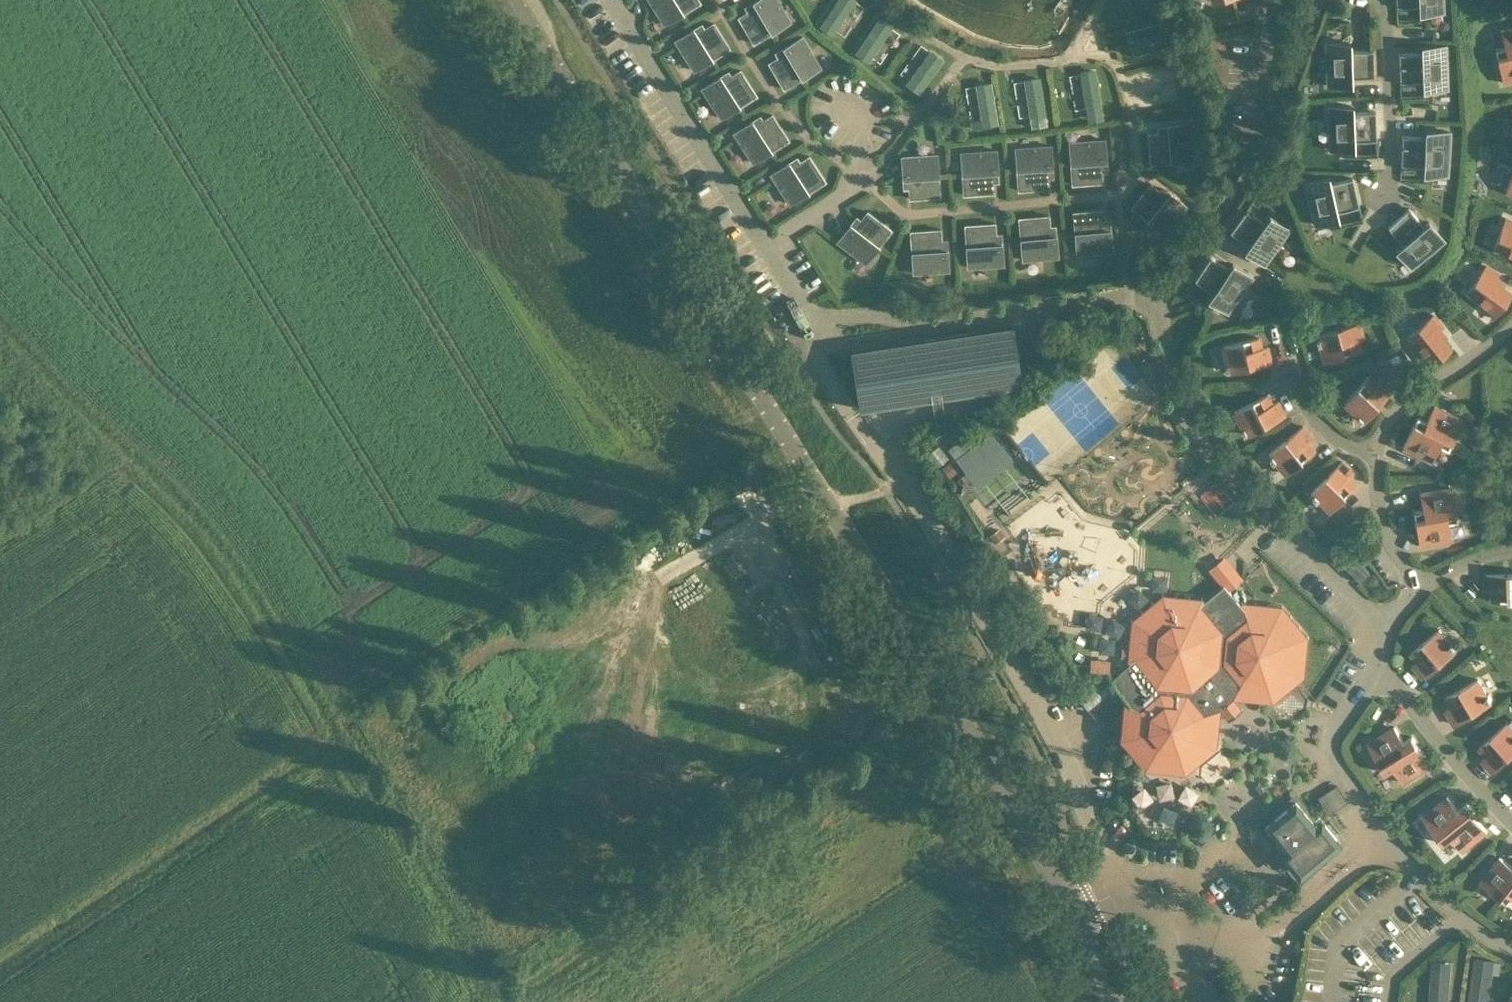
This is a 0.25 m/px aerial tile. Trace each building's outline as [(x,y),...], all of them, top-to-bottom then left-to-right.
[(702,2),(701,0),(648,0),(664,25),(702,2)] [(780,0),(754,0),(744,6),(747,10),(737,16),(754,44),(792,21),(780,0)] [(855,0),(836,0),(818,25),(832,35),(856,1),(855,0)] [(1443,11),(1443,0),(1396,0),(1396,5),(1419,4),(1419,12),(1443,11)] [(892,28),(879,18),(854,52),(868,62),(892,28)] [(1169,36),(1164,20),(1124,31),(1128,47),(1169,36)] [(694,71),(731,48),(714,21),(705,27),(702,22),(674,39),(694,71)] [(1501,29),(1504,46),(1496,48),(1498,56),(1511,53),(1511,27),(1501,29)] [(822,67),(803,34),(774,51),(777,56),(768,62),(784,89),(822,67)] [(1350,41),(1326,42),(1328,85),(1352,84),(1351,77),(1374,76),(1373,48),(1350,49),(1350,41)] [(1423,88),(1447,87),(1446,44),(1422,45),(1422,52),(1399,52),(1400,80),(1423,80),(1423,88)] [(944,59),(931,49),(907,83),(920,93),(944,59)] [(1503,82),(1511,80),(1511,53),(1498,56),(1503,82)] [(721,119),(758,95),(741,68),(732,74),(729,69),(701,87),(721,119)] [(1095,70),(1079,72),(1086,114),(1102,111),(1095,70)] [(1040,77),(1024,79),(1029,121),(1046,119),(1040,77)] [(992,83),(976,85),(982,127),(998,124),(992,83)] [(1352,105),(1328,106),(1330,149),(1354,148),(1354,139),(1377,138),(1376,110),(1353,111),(1352,105)] [(753,163),(790,139),(772,113),(764,118),(761,113),(732,132),(753,163)] [(1194,159),(1190,121),(1157,125),(1158,131),(1147,132),(1150,164),(1194,159)] [(1424,172),(1448,174),(1450,131),(1426,129),(1426,136),(1403,135),(1402,163),(1425,164),(1424,172)] [(1106,138),(1069,140),(1072,185),(1104,183),(1103,171),(1108,171),(1106,138)] [(1052,144),(1015,146),(1018,191),(1050,188),(1049,178),(1055,177),(1052,144)] [(997,148),(960,151),(963,195),(995,193),(994,182),(1000,182),(997,148)] [(938,152),(901,155),(903,188),(909,188),(909,198),(941,196),(938,152)] [(769,173),(790,205),(827,181),(810,154),(801,159),(798,155),(769,173)] [(1329,176),(1305,181),(1315,223),(1338,218),(1337,209),(1359,204),(1353,177),(1330,182),(1329,176)] [(1165,235),(1189,205),(1163,184),(1160,189),(1151,181),(1130,207),(1165,235)] [(1076,255),(1114,251),(1111,218),(1105,218),(1105,208),(1072,210),(1076,255)] [(1245,250),(1265,263),(1289,228),(1270,214),(1265,221),(1246,208),(1230,231),(1249,244),(1245,250)] [(1397,247),(1411,266),(1445,240),(1431,221),(1424,226),(1410,208),(1388,225),(1402,243),(1397,247)] [(836,241),(866,264),(893,229),(868,209),(861,218),(857,214),(836,241)] [(1022,261),(1059,257),(1056,224),(1051,224),(1050,213),(1018,216),(1022,261)] [(1493,247),(1511,254),(1511,220),(1505,217),(1493,247)] [(967,268),(1005,265),(1003,232),(997,232),(996,221),(964,223),(967,268)] [(913,274),(950,271),(948,238),(943,238),(942,227),(910,229),(913,274)] [(1208,297),(1228,311),(1253,276),(1233,262),(1229,268),(1210,254),(1194,277),(1213,290),(1208,297)] [(1467,291),(1478,299),(1495,311),(1491,316),(1493,317),(1511,293),(1494,280),(1499,274),(1486,265),(1467,291)] [(1434,314),(1408,334),(1430,361),(1425,365),(1427,367),(1451,348),(1437,331),(1443,326),(1434,314)] [(1325,359),(1344,354),(1362,349),(1360,339),(1366,338),(1361,322),(1317,334),(1318,337),(1316,337),(1318,342),(1320,342),(1325,359)] [(1014,325),(851,349),(860,408),(962,393),(1001,387),(1022,384),(1014,325)] [(1223,346),(1229,371),(1271,361),(1268,346),(1262,347),(1259,337),(1223,346)] [(1371,374),(1358,387),(1344,402),(1358,414),(1356,416),(1360,420),(1362,418),(1364,420),(1393,388),(1382,377),(1378,381),(1371,374)] [(1233,412),(1244,435),(1285,415),(1278,401),(1273,404),(1268,394),(1233,412)] [(1464,419),(1452,413),(1434,404),(1426,420),(1418,416),(1414,423),(1453,442),(1464,419)] [(1403,447),(1421,456),(1433,462),(1440,445),(1449,449),(1453,442),(1414,423),(1403,447)] [(1284,474),(1299,462),(1315,450),(1308,441),(1313,437),(1303,425),(1268,453),(1284,474)] [(968,470),(1003,443),(992,430),(958,457),(968,470)] [(948,447),(956,457),(968,446),(961,436),(948,447)] [(937,462),(948,454),(939,443),(928,451),(937,462)] [(959,470),(951,459),(942,466),(950,477),(959,470)] [(1342,460),(1311,491),(1330,510),(1356,483),(1348,476),(1353,471),(1342,460)] [(1193,491),(1216,518),(1237,499),(1214,474),(1193,491)] [(1420,492),(1423,510),(1414,511),(1415,520),(1456,512),(1452,486),(1420,492)] [(1452,540),(1449,522),(1458,521),(1456,512),(1415,520),(1420,545),(1452,540)] [(1353,556),(1344,564),(1361,581),(1369,572),(1353,556)] [(1240,577),(1225,558),(1224,559),(1212,569),(1224,584),(1227,587),(1240,577)] [(1166,585),(1164,572),(1151,574),(1154,587),(1166,585)] [(1486,574),(1487,589),(1493,589),(1493,600),(1511,599),(1511,573),(1486,574)] [(1281,606),(1261,604),(1239,602),(1229,589),(1227,587),(1224,584),(1205,600),(1203,597),(1172,594),(1163,593),(1151,602),(1133,617),(1129,658),(1130,660),(1111,676),(1107,680),(1112,687),(1116,685),(1131,703),(1127,736),(1149,762),(1183,766),(1209,744),(1211,721),(1217,722),(1219,708),(1226,717),(1233,712),(1241,706),(1233,696),(1272,700),(1302,675),(1306,636),(1281,606)] [(1424,677),(1457,648),(1440,628),(1412,652),(1419,661),(1414,665),(1424,677)] [(1480,677),(1464,687),(1447,697),(1452,706),(1446,710),(1454,723),(1494,700),(1480,677)] [(1511,754),(1511,724),(1509,721),(1480,747),(1487,755),(1483,759),(1493,771),(1511,754)] [(1368,743),(1382,765),(1386,772),(1395,767),(1404,782),(1431,765),(1413,736),(1405,741),(1396,726),(1368,743)] [(1174,796),(1174,781),(1158,781),(1158,796),(1174,796)] [(1183,783),(1179,797),(1193,801),(1197,787),(1183,783)] [(1336,784),(1317,797),(1328,813),(1347,801),(1336,784)] [(1146,805),(1152,792),(1138,786),(1132,800),(1146,805)] [(1423,816),(1439,836),(1445,843),(1452,837),(1463,850),(1488,830),(1467,803),(1459,809),(1448,795),(1423,816)] [(1321,818),(1315,823),(1296,799),(1265,824),(1266,825),(1264,837),(1276,838),(1285,848),(1280,852),(1299,875),(1340,842),(1321,818)] [(1161,806),(1160,822),(1174,822),(1175,806),(1161,806)] [(1481,882),(1502,897),(1511,884),(1511,865),(1501,856),(1481,882)] [(1502,897),(1509,902),(1511,898),(1511,884),(1502,897)] [(1496,959),(1476,957),(1471,1001),(1492,1001),(1496,959)] [(1453,967),(1433,966),(1430,1001),(1451,1001),(1453,967)]
